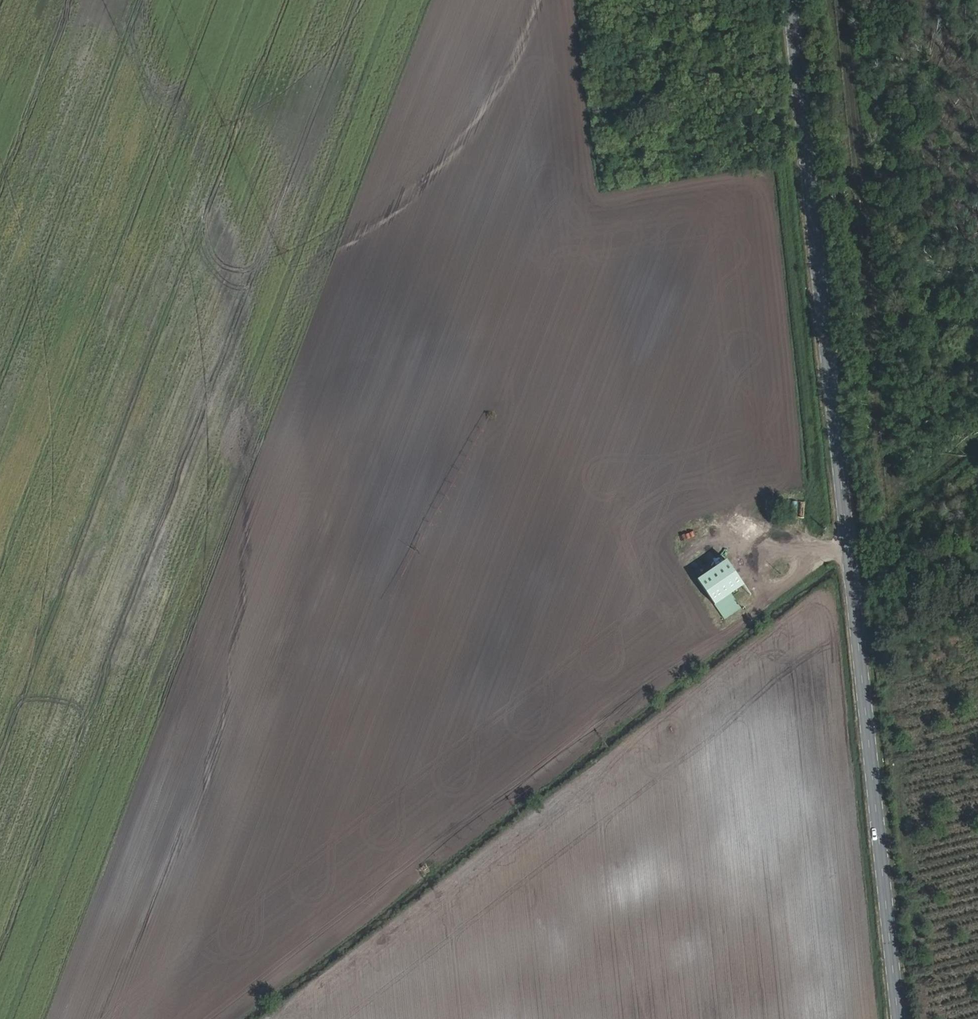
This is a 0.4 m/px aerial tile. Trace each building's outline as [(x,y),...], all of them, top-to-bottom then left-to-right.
[(718,598),(728,591),(686,527),(665,539),(713,611),(722,605),(718,598)] [(737,607),(732,597),(722,605),(728,613),(737,607)]
